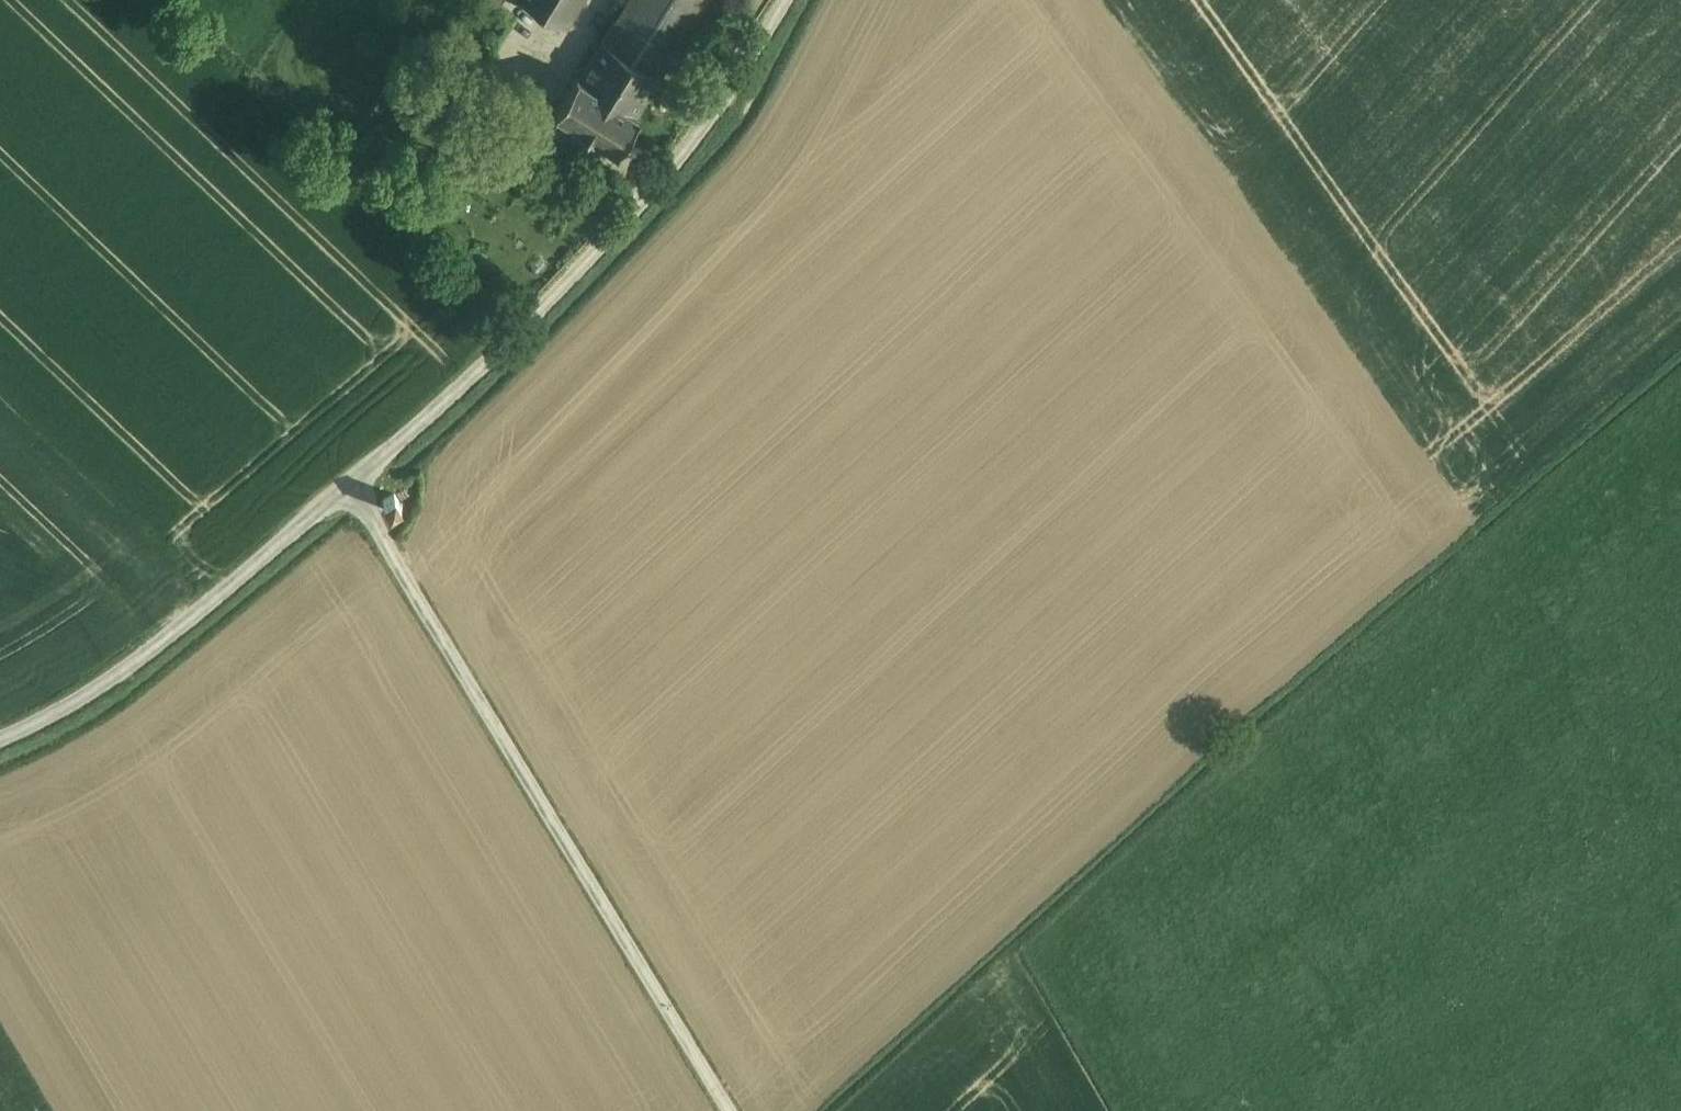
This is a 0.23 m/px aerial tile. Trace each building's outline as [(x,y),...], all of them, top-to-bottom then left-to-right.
[(567,27),(583,0),(522,0),(567,27)] [(603,38),(660,74),(706,0),(626,0),(603,38)] [(660,74),(603,38),(580,74),(577,72),(555,107),(618,147),(640,112),(637,110),(660,74)] [(396,492),(384,499),(391,512),(404,505),(396,492)]
